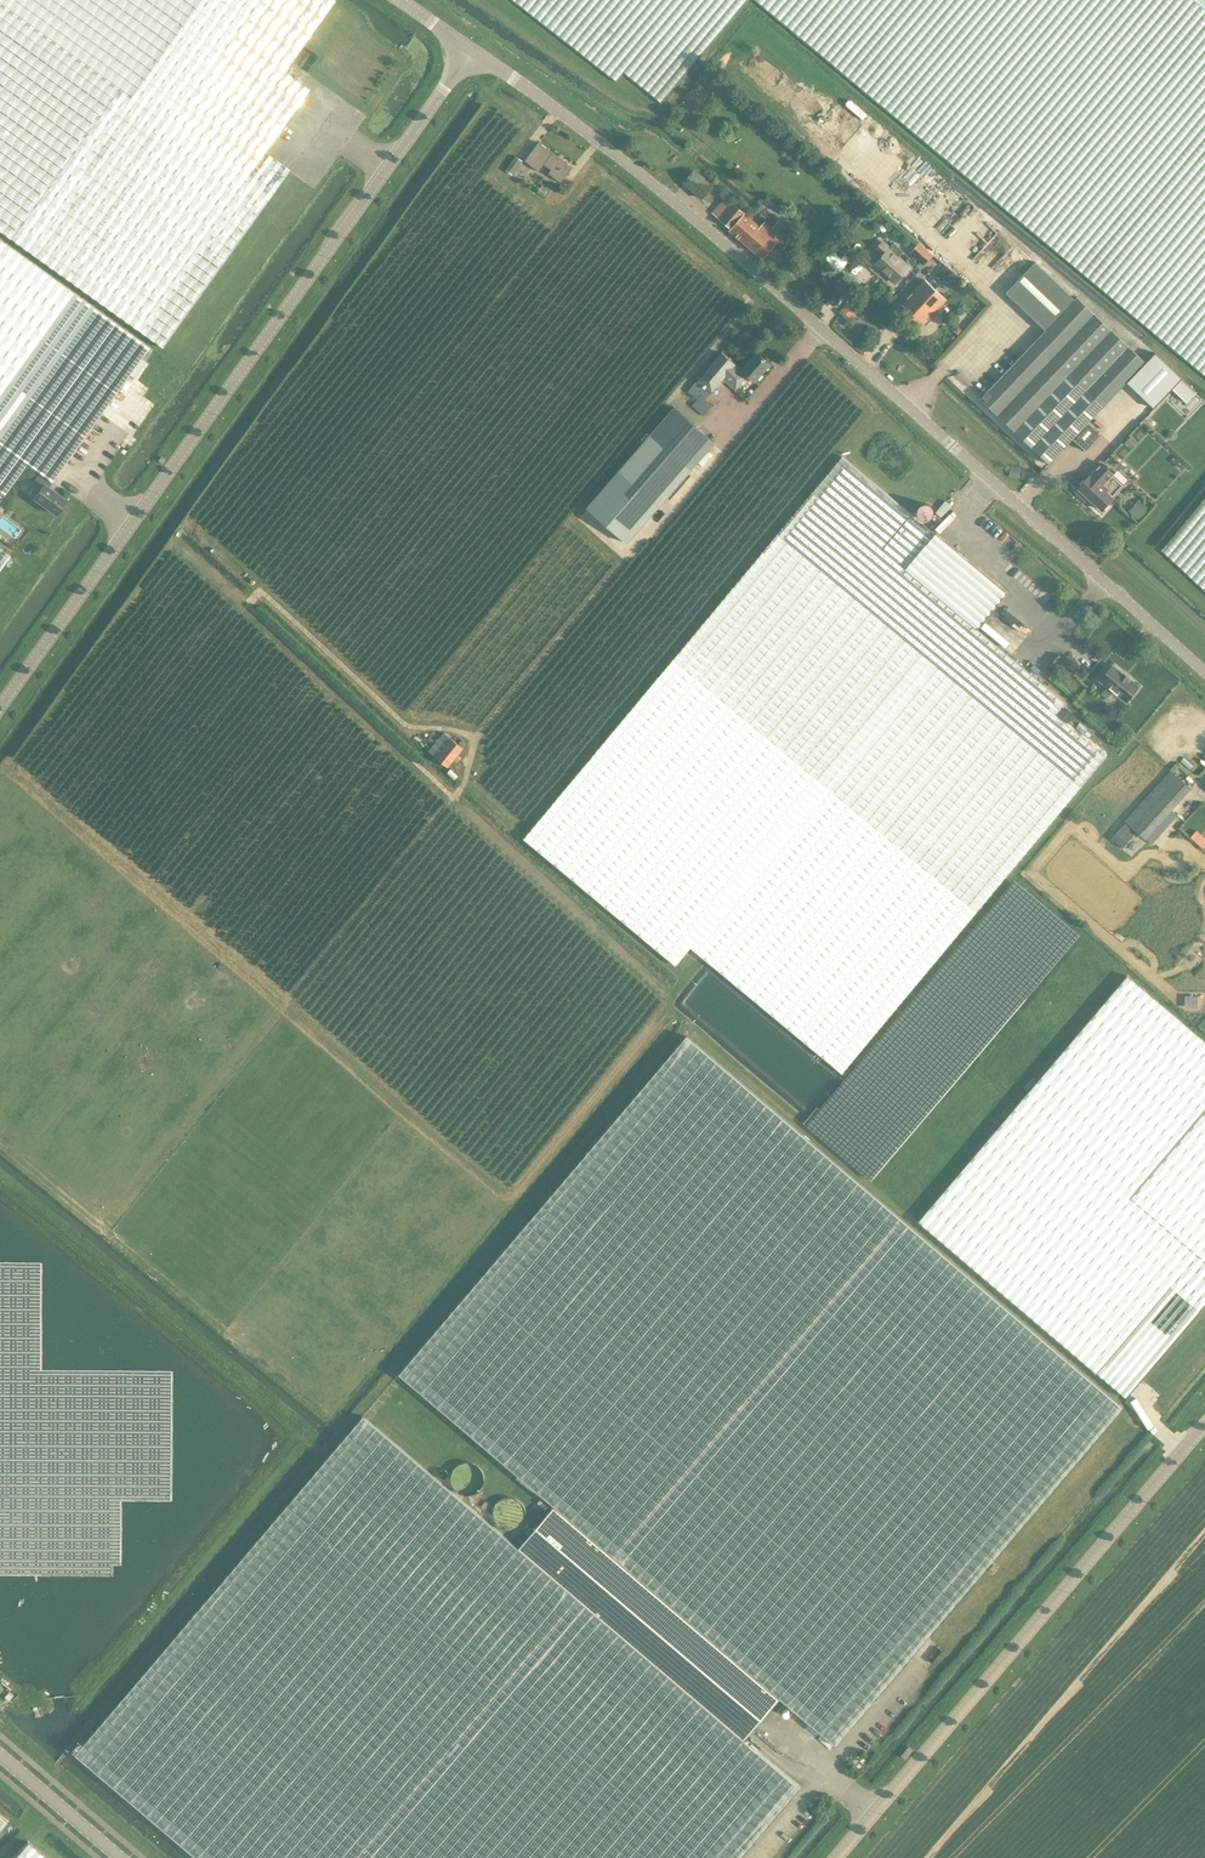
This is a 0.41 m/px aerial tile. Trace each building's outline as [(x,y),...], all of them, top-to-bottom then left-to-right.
[(303,44),(305,41),(334,1),(333,0),(0,0),(0,231),(162,347),(289,170),(264,152),(309,90),(283,72),(303,44)] [(616,82),(624,72),(661,103),(747,0),(512,0),(616,82)] [(1204,376),(1204,0),(755,0),(1204,376)] [(538,171),(543,165),(550,170),(548,173),(560,182),(572,167),(538,142),(524,161),(538,171)] [(522,161),(515,156),(505,170),(512,175),(522,161)] [(908,177),(915,183),(932,165),(925,159),(908,177)] [(693,169),(682,183),(701,200),(713,186),(693,169)] [(783,248),(787,242),(790,244),(798,236),(779,220),(772,229),(765,222),(764,223),(759,218),(754,223),(731,203),(720,216),(732,227),(729,230),(762,259),(776,242),(783,248)] [(0,240),(0,501),(27,463),(52,481),(149,348),(0,240)] [(911,251),(926,264),(934,255),(919,242),(911,251)] [(876,266),(897,284),(910,269),(898,258),(903,253),(894,244),(890,250),(883,244),(877,251),(884,257),(876,266)] [(1088,422),(1145,362),(1077,297),(1075,299),(1035,262),(1006,292),(1046,330),(981,399),(1049,463),(1072,438),(1086,451),(1101,434),(1088,422)] [(810,266),(801,277),(807,282),(816,271),(810,266)] [(912,317),(937,290),(926,281),(902,308),(912,317)] [(937,290),(912,317),(923,327),(948,300),(937,290)] [(754,382),(769,365),(755,353),(741,370),(721,353),(695,382),(687,392),(696,399),(691,406),(702,415),(711,405),(705,399),(710,393),(711,393),(723,379),(735,390),(748,375),(754,382)] [(1144,371),(1157,383),(1168,369),(1155,358),(1144,371)] [(1184,377),(1178,384),(1198,402),(1204,396),(1184,377)] [(715,442),(674,407),(586,507),(627,543),(715,442)] [(842,457),(522,839),(674,966),(689,948),(706,962),(840,1074),(1104,757),(1054,715),(1064,703),(976,630),(1007,593),(935,534),(911,515),(842,457)] [(1092,473),(1078,488),(1086,495),(1086,500),(1090,504),(1095,504),(1102,510),(1113,498),(1111,496),(1121,484),(1111,475),(1113,473),(1102,463),(1092,474),(1092,473)] [(56,514),(66,500),(48,487),(51,483),(39,475),(35,481),(42,486),(34,498),(56,514)] [(1140,498),(1130,510),(1140,518),(1150,507),(1140,498)] [(1161,550),(1204,592),(1204,498),(1161,550)] [(9,555),(0,548),(0,568),(9,555)] [(1100,681),(1125,703),(1138,688),(1128,680),(1129,679),(1122,673),(1122,674),(1112,665),(1100,681)] [(437,758),(448,767),(463,748),(452,738),(437,758)] [(1191,789),(1171,770),(1125,821),(1145,839),(1191,789)] [(1191,836),(1204,848),(1204,847),(1204,836),(1197,829),(1191,836)] [(1090,904),(1081,915),(1096,928),(1106,916),(1090,904)] [(1127,975),(918,1220),(1097,1372),(1170,1285),(1200,1310),(1204,1304),(1204,1042),(1127,975)] [(793,1792),(799,1786),(744,1740),(779,1698),(834,1744),(927,1636),(1122,1406),(687,1036),(399,1374),(554,1506),(518,1548),(363,1416),(348,1434),(76,1754),(198,1857),(738,1857),(793,1792)] [(803,1123),(807,1126),(820,1110),(816,1107),(807,1118),(803,1123)] [(483,1480),(483,1478),(482,1474),(480,1471),(478,1469),(475,1466),(473,1465),(470,1465),(467,1464),(462,1465),(458,1467),(456,1469),(454,1472),(453,1474),(452,1477),(452,1480),(452,1482),(453,1486),(455,1489),(457,1491),(460,1494),(462,1494),(465,1495),(468,1496),(471,1495),(473,1494),(475,1494),(478,1491),(480,1489),(482,1486),(483,1483),(483,1480)] [(526,1516),(525,1510),(524,1507),(521,1504),(519,1502),(516,1500),(512,1500),(509,1499),(505,1500),(502,1501),(500,1503),(498,1505),(495,1508),(494,1510),(494,1513),(493,1516),(494,1519),(494,1522),(496,1524),(498,1527),(500,1529),(503,1531),(508,1532),(511,1532),(515,1531),(518,1530),(521,1528),(523,1525),(525,1523),(526,1520),(526,1516)] [(27,1841),(13,1857),(47,1857),(27,1841)]
